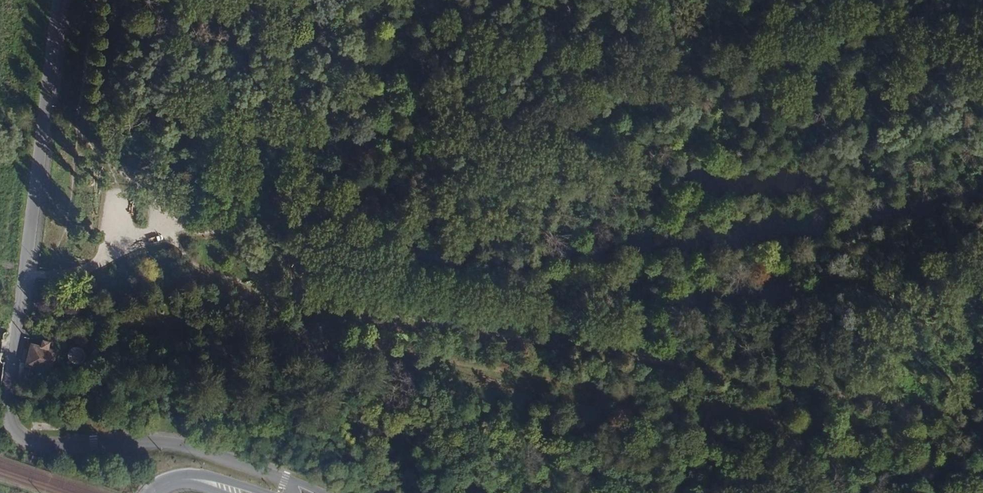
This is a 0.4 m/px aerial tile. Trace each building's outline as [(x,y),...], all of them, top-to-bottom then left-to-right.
[(29,343),(26,366),(51,370),(56,348),(46,345),(47,339),(41,338),(40,344),(29,343)] [(87,356),(87,353),(87,352),(87,350),(86,347),(83,343),(80,342),(78,342),(75,342),(72,343),(68,345),(67,347),(66,349),(66,354),(67,358),(68,360),(70,362),(73,363),(78,363),(81,362),(84,360),(86,358),(87,356)] [(40,370),(31,368),(30,375),(38,377),(40,370)]
